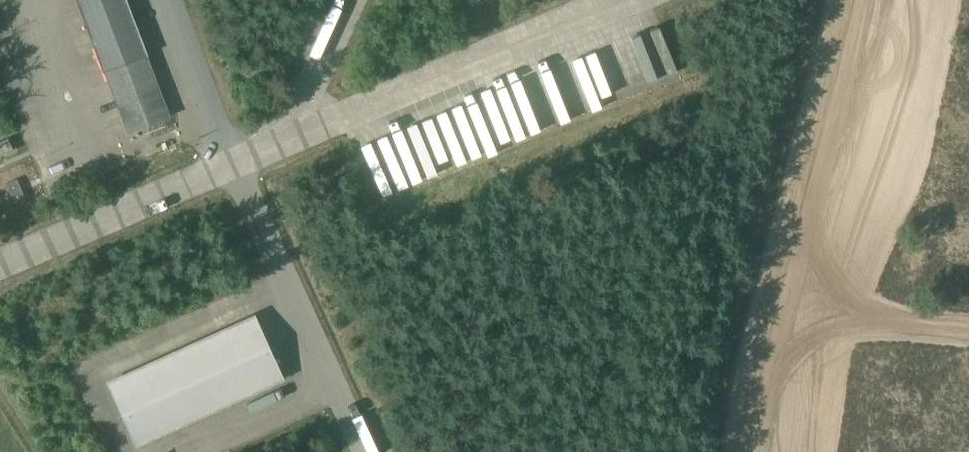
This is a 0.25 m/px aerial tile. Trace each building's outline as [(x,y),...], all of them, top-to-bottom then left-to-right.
[(113,99),(82,111),(91,135),(122,123),(126,133),(170,117),(127,0),(77,0),(113,99)] [(9,139),(0,142),(0,156),(14,150),(9,139)] [(16,179),(5,184),(14,203),(25,198),(16,179)] [(254,314),(107,382),(136,446),(284,378),(254,314)]
